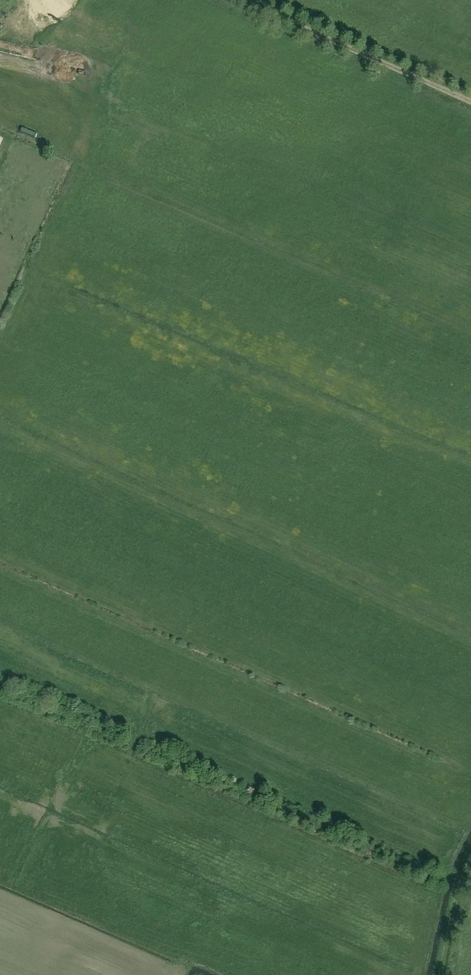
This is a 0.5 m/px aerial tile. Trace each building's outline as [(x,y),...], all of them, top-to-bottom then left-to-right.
[(50,75),(67,78),(68,67),(51,65),(50,75)]
